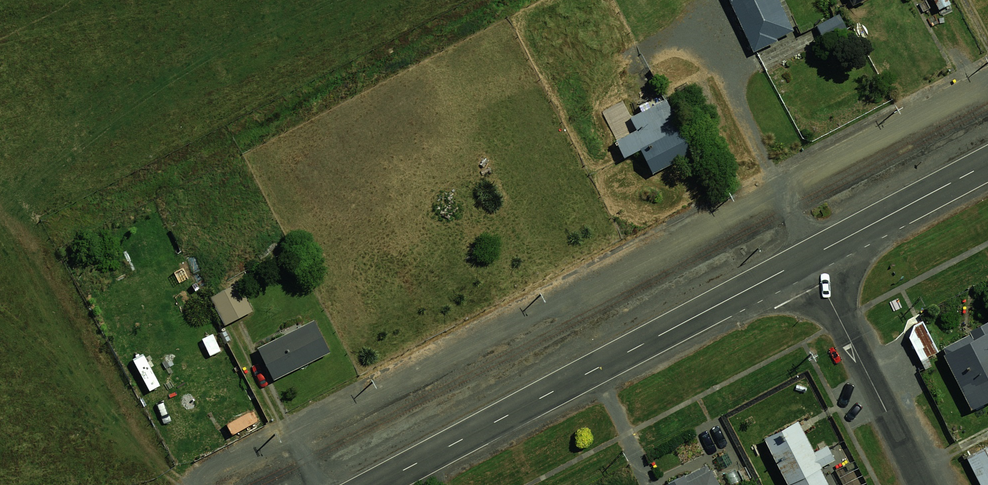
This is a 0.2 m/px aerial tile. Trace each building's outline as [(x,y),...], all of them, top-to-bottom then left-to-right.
[(757,56),(801,34),(784,0),(729,0),(757,56)] [(854,9),(872,0),(850,0),(854,9)] [(643,112),(629,118),(635,132),(616,141),(627,163),(646,154),(657,176),(699,156),(671,98),(656,105),(652,97),(639,104),(643,112)] [(244,282),(212,297),(228,330),(259,315),(244,282)] [(235,355),(253,389),(314,357),(297,323),(235,355)] [(941,348),(975,420),(987,414),(987,326),(941,348)] [(765,439),(790,484),(833,484),(798,421),(765,439)] [(967,464),(979,484),(987,484),(987,452),(967,464)] [(667,484),(731,484),(717,458),(667,484)]
